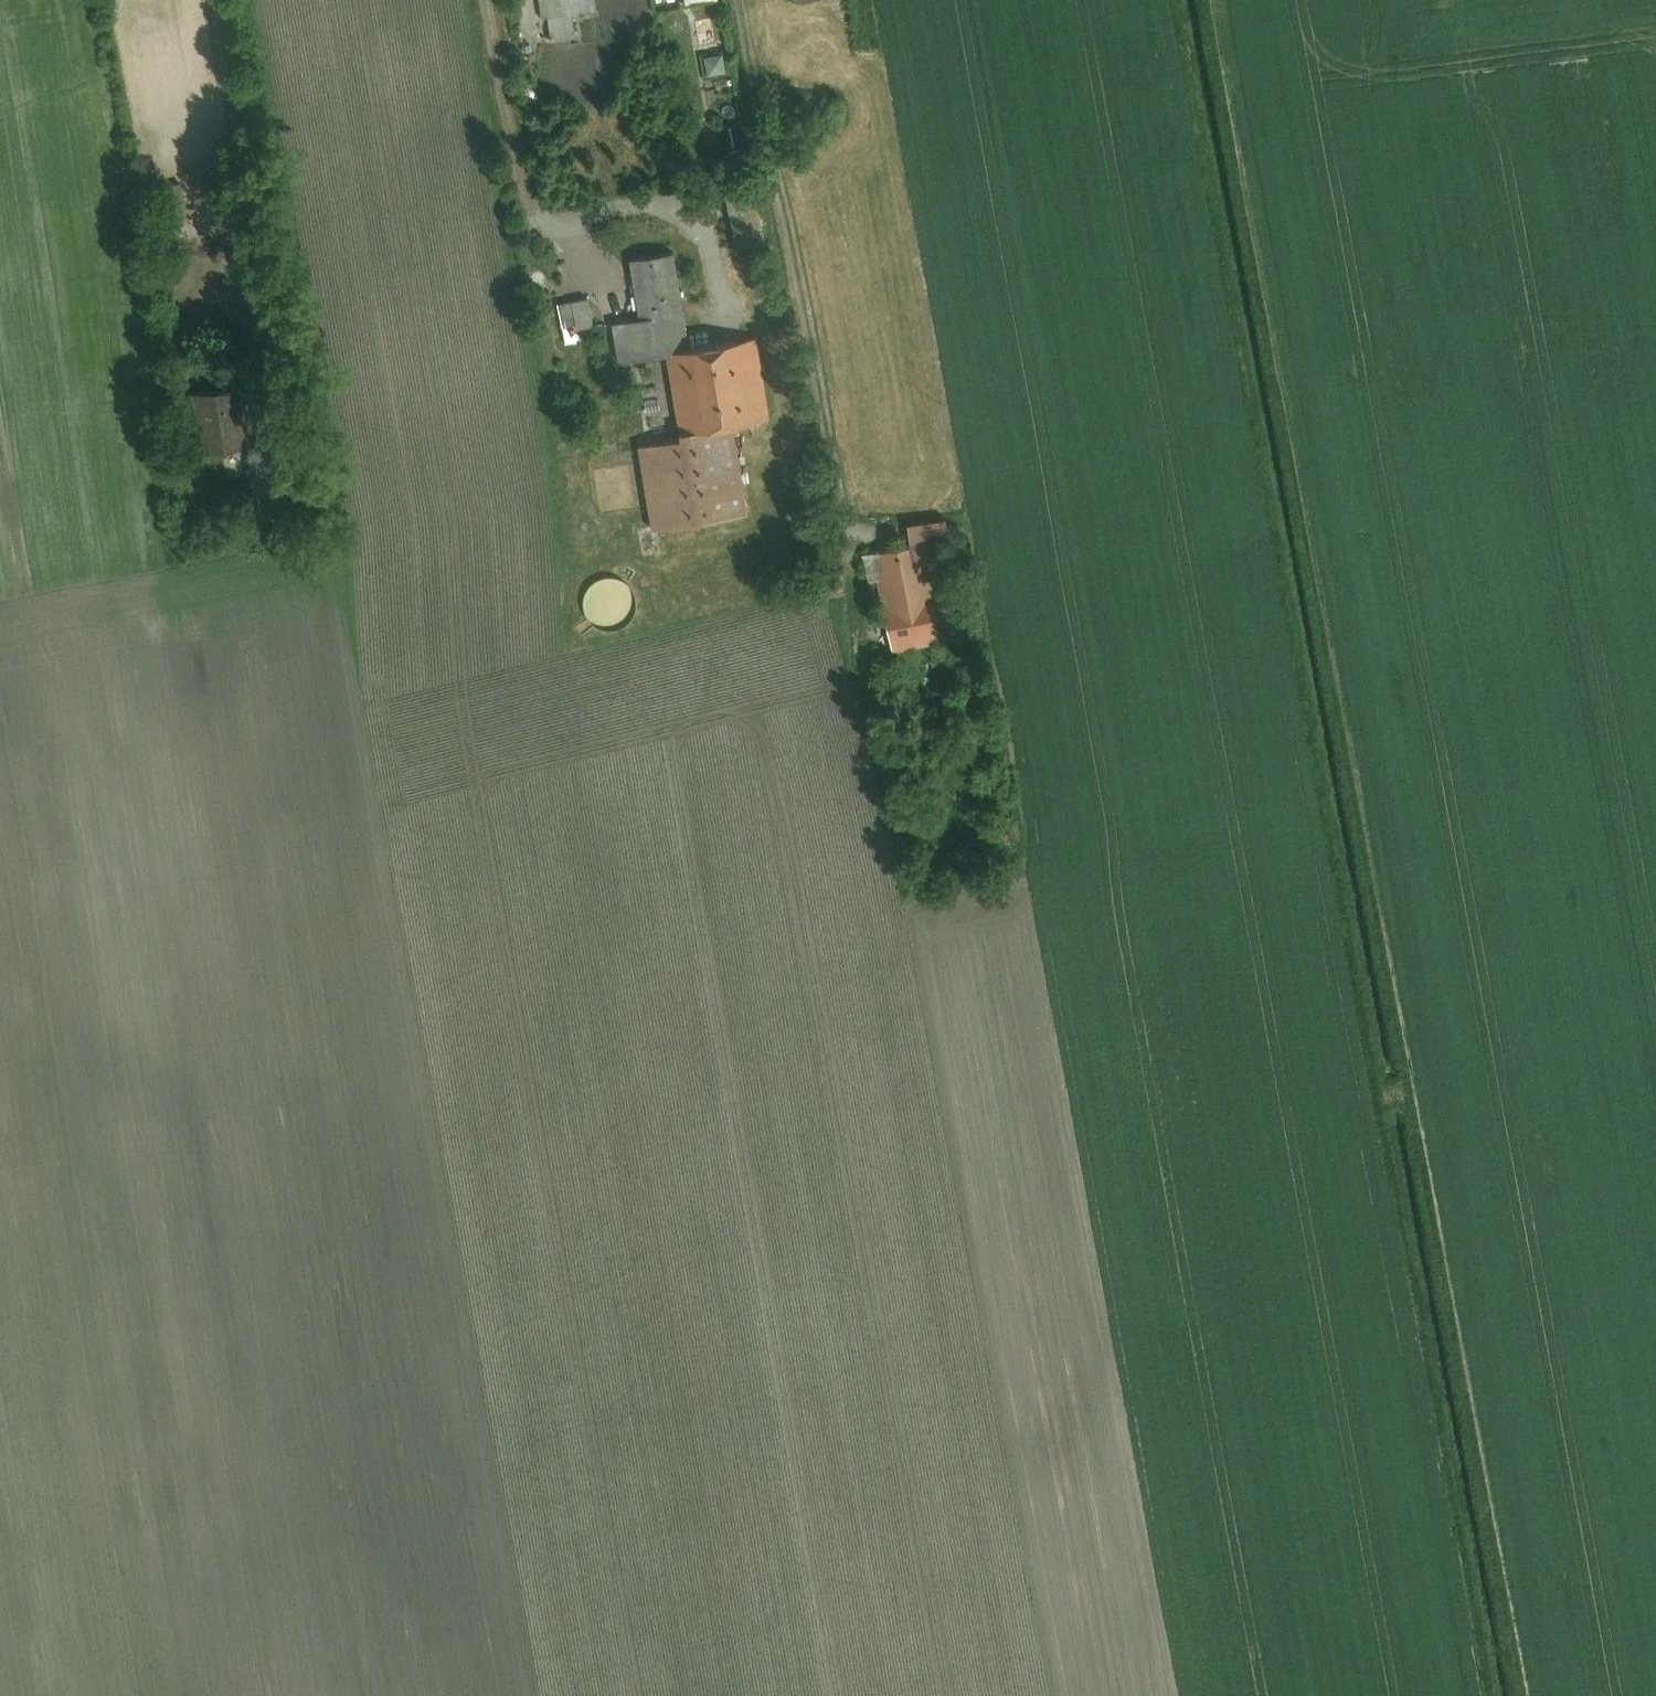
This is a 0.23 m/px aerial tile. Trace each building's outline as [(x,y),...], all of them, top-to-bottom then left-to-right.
[(545,17),(591,9),(589,0),(542,0),(545,17)] [(677,249),(637,256),(646,314),(687,308),(677,249)] [(591,297),(562,301),(567,335),(597,331),(591,297)] [(646,314),(618,319),(625,357),(673,349),(693,346),(687,308),(646,314)] [(771,418),(758,335),(693,346),(673,349),(687,431),(736,424),(771,418)] [(228,385),(193,391),(202,447),(237,442),(228,385)] [(687,431),(643,439),(657,524),(750,509),(736,424),(687,431)] [(276,443),(247,448),(255,502),(284,498),(276,443)] [(954,543),(949,517),(915,523),(919,548),(934,546),(954,543)] [(919,548),(881,554),(896,647),(949,639),(934,546),(919,548)]
